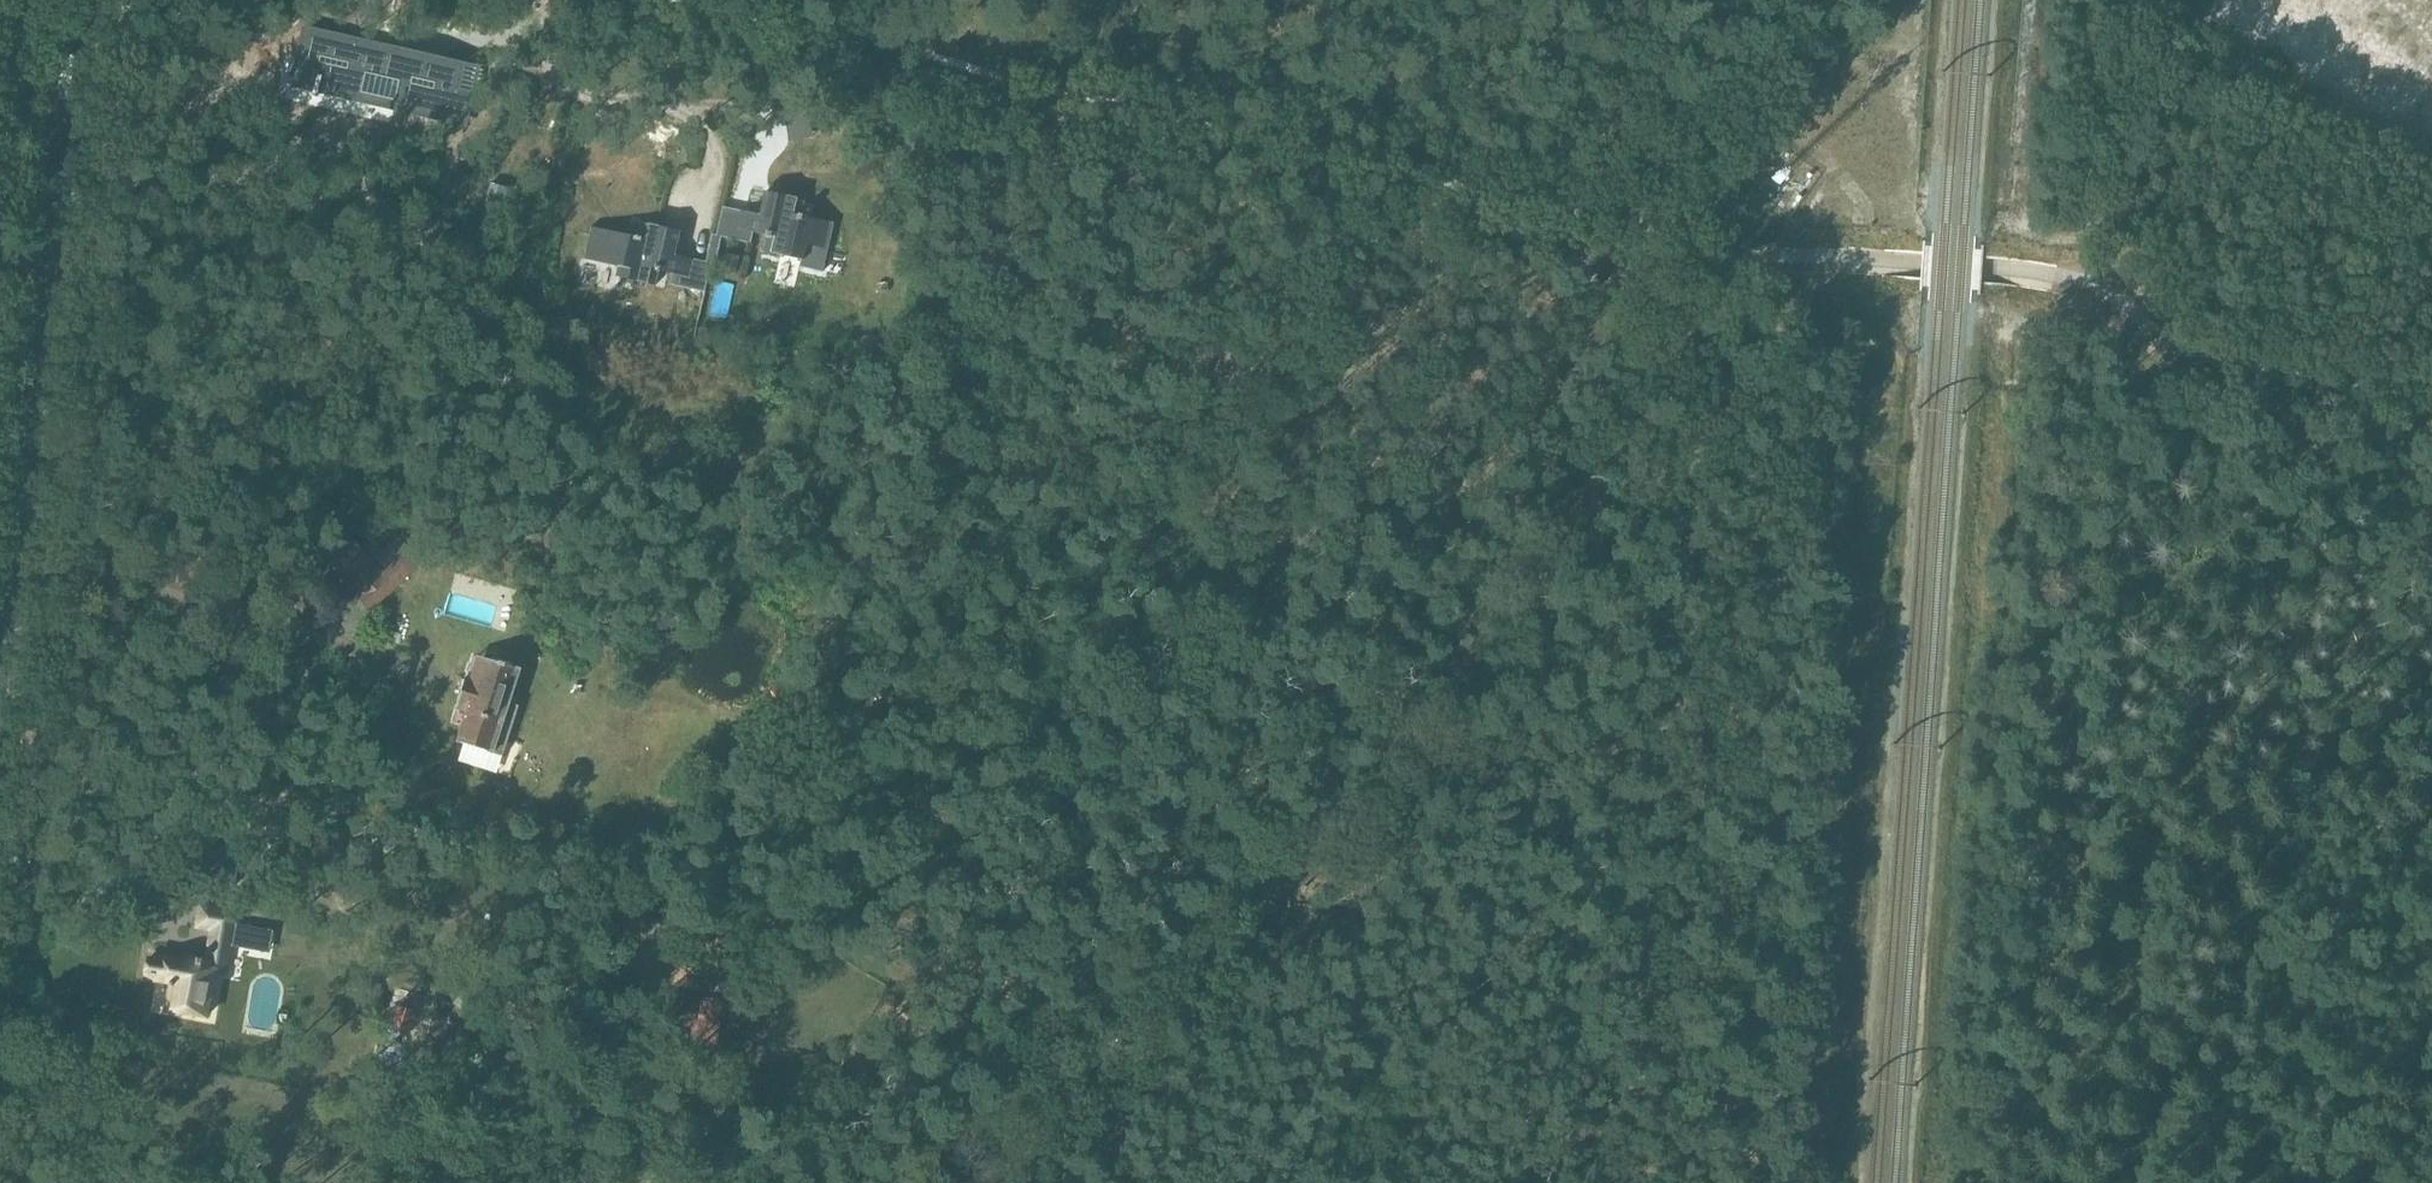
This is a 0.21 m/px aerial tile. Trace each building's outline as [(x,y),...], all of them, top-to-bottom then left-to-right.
[(298,57),(291,84),(314,89),(312,97),(316,98),(318,90),(359,100),(361,94),(383,100),(398,103),(465,119),(471,96),(456,92),(459,78),(462,65),(461,65),(406,52),(404,61),(370,53),(371,50),(308,35),(302,58),(298,57)] [(490,184),(475,240),(494,245),(510,190),(490,184)] [(712,233),(708,250),(717,252),(721,236),(750,243),(752,232),(767,235),(764,250),(803,259),(801,266),(821,270),(826,248),(832,222),(800,214),(804,200),(764,190),(758,218),(752,216),(753,212),(722,205),(716,234),(712,233)] [(591,226),(584,257),(618,264),(616,275),(654,283),(657,269),(672,272),(670,284),(704,292),(711,263),(715,264),(717,252),(708,250),(705,263),(679,257),(673,256),(679,230),(640,221),(637,235),(635,235),(635,236),(591,226)] [(462,692),(457,708),(467,711),(458,740),(464,742),(458,760),(497,773),(508,740),(518,706),(510,703),(520,671),(513,669),(514,666),(494,660),(493,663),(484,660),(477,682),(466,679),(462,692)] [(169,985),(171,985),(166,1015),(182,1018),(180,1027),(203,1031),(206,1015),(214,972),(224,974),(232,932),(235,909),(199,904),(196,926),(211,928),(206,960),(196,958),(195,963),(160,957),(156,980),(170,982),(169,985)] [(719,1030),(722,1002),(681,997),(678,1025),(691,1027),(689,1044),(717,1047),(719,1030)] [(397,1004),(390,1028),(409,1034),(416,1010),(397,1004)]
